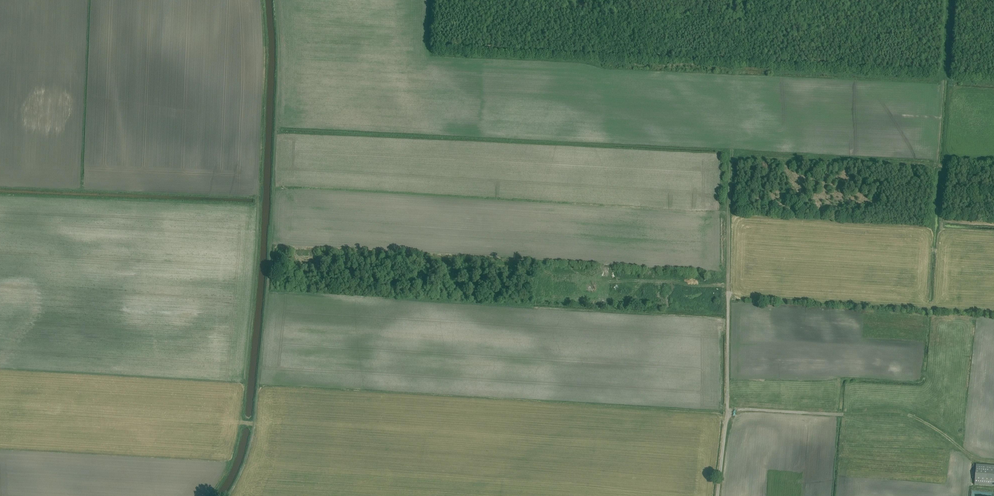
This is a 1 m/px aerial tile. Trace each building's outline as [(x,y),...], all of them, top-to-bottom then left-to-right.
[(977,465),(975,485),(993,486),(993,466),(977,465)]
